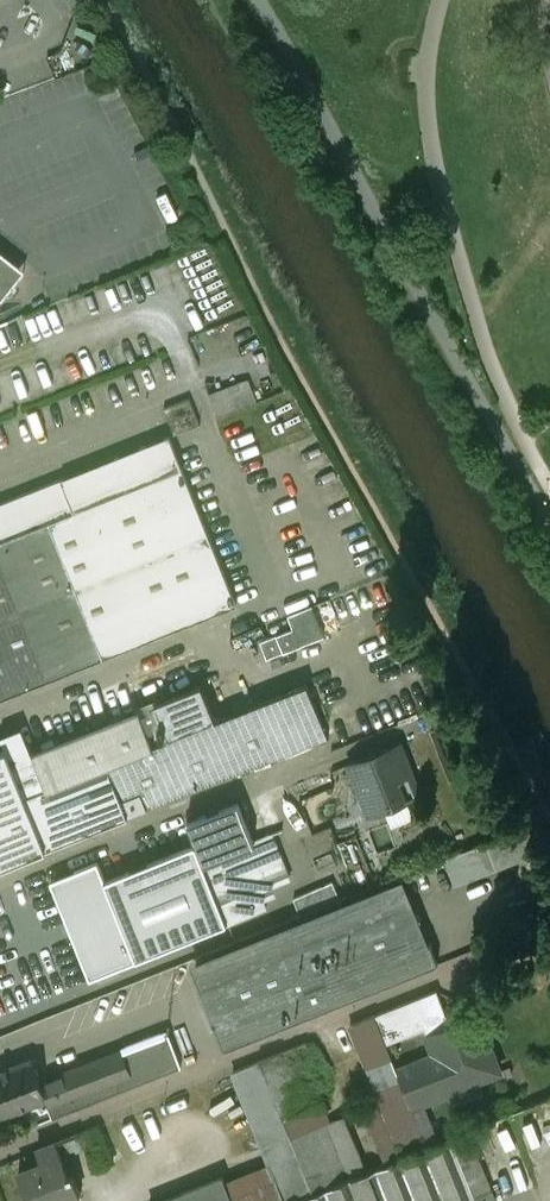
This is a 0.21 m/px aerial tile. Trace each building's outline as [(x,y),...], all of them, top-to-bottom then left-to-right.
[(14,287),(0,276),(0,304),(14,287)] [(212,391),(221,414),(260,400),(251,376),(212,391)] [(0,505),(0,551),(52,679),(237,605),(170,437),(0,505)] [(52,679),(0,551),(0,700),(52,679)] [(313,606),(290,616),(295,629),(262,642),(268,659),(325,636),(313,606)] [(156,707),(34,755),(34,754),(33,754),(47,789),(26,798),(47,850),(271,760),(272,762),(329,740),(307,685),(216,721),(202,687),(155,706),(156,707)] [(47,789),(33,754),(22,728),(1,737),(7,750),(26,798),(47,789)] [(402,744),(353,763),(373,814),(417,797),(405,767),(410,765),(402,744)] [(0,753),(0,869),(47,850),(26,798),(7,750),(0,753)] [(271,802),(259,807),(262,814),(272,837),(273,836),(283,831),(271,802)] [(245,820),(239,804),(188,824),(196,845),(228,924),(228,925),(266,908),(261,895),(273,890),(245,820)] [(272,837),(262,814),(245,820),(272,887),(290,880),(273,836),(272,837)] [(515,829),(446,856),(457,885),(526,857),(515,829)] [(196,845),(107,881),(99,862),(51,881),(91,979),(149,956),(228,924),(196,845)] [(333,883),(294,900),(301,917),(340,901),(333,883)] [(383,901),(196,977),(225,1050),(439,963),(431,943),(405,954),(383,901)] [(494,967),(468,978),(474,993),(500,983),(494,967)] [(438,990),(376,1015),(386,1040),(426,1023),(430,1032),(450,1024),(438,990)] [(377,1086),(363,1106),(329,1121),(354,1178),(404,1158),(400,1146),(425,1136),(413,1107),(386,1040),(376,1015),(352,1025),(377,1086)] [(450,1024),(430,1032),(432,1038),(429,1039),(438,1062),(408,1074),(420,1104),(424,1102),(501,1072),(492,1049),(491,1050),(483,1030),(482,1031),(477,1018),(452,1028),(450,1024)] [(168,1034),(42,1083),(48,1099),(47,1100),(54,1119),(181,1067),(168,1034)] [(297,1047),(233,1072),(272,1165),(287,1200),(296,1200),(354,1178),(329,1121),(297,1047)] [(0,1072),(0,1118),(47,1100),(48,1099),(42,1083),(33,1059),(0,1072)] [(441,1143),(424,1102),(420,1104),(413,1107),(425,1136),(429,1148),(441,1143)] [(452,1139),(296,1200),(477,1200),(452,1139)] [(21,1173),(32,1200),(68,1200),(82,1196),(74,1175),(70,1176),(63,1157),(21,1173)] [(227,1183),(234,1200),(287,1200),(272,1165),(227,1183)] [(163,1200),(234,1200),(227,1183),(225,1177),(163,1200)]
